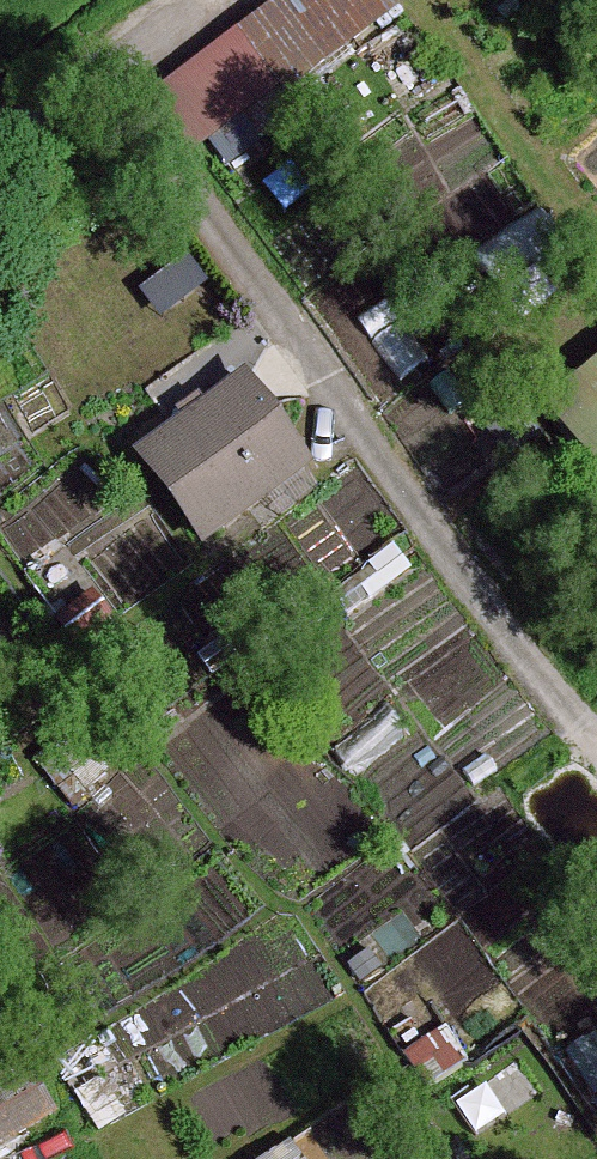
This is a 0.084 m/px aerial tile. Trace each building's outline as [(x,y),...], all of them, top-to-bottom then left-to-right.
[(150,85),(195,150),(242,118),(259,142),(300,114),(283,88),(396,10),(389,0),(272,0),(150,85)] [(472,113),(460,92),(420,114),(432,135),(472,113)] [(476,243),(449,203),(407,231),(434,271),(476,243)] [(565,249),(539,212),(473,258),(498,295),(565,249)] [(539,407),(594,479),(596,477),(596,362),(539,407)] [(309,461),(241,372),(131,456),(199,545),(309,461)] [(412,566),(392,545),(343,591),(363,612),(412,566)] [(443,1031),(409,1051),(426,1081),(460,1060),(443,1031)] [(563,1054),(591,1093),(596,1089),(596,1036),(594,1031),(563,1054)] [(98,1076),(75,1099),(96,1134),(123,1118),(98,1076)] [(0,1080),(0,1156),(42,1130),(1,1080),(0,1080)]
